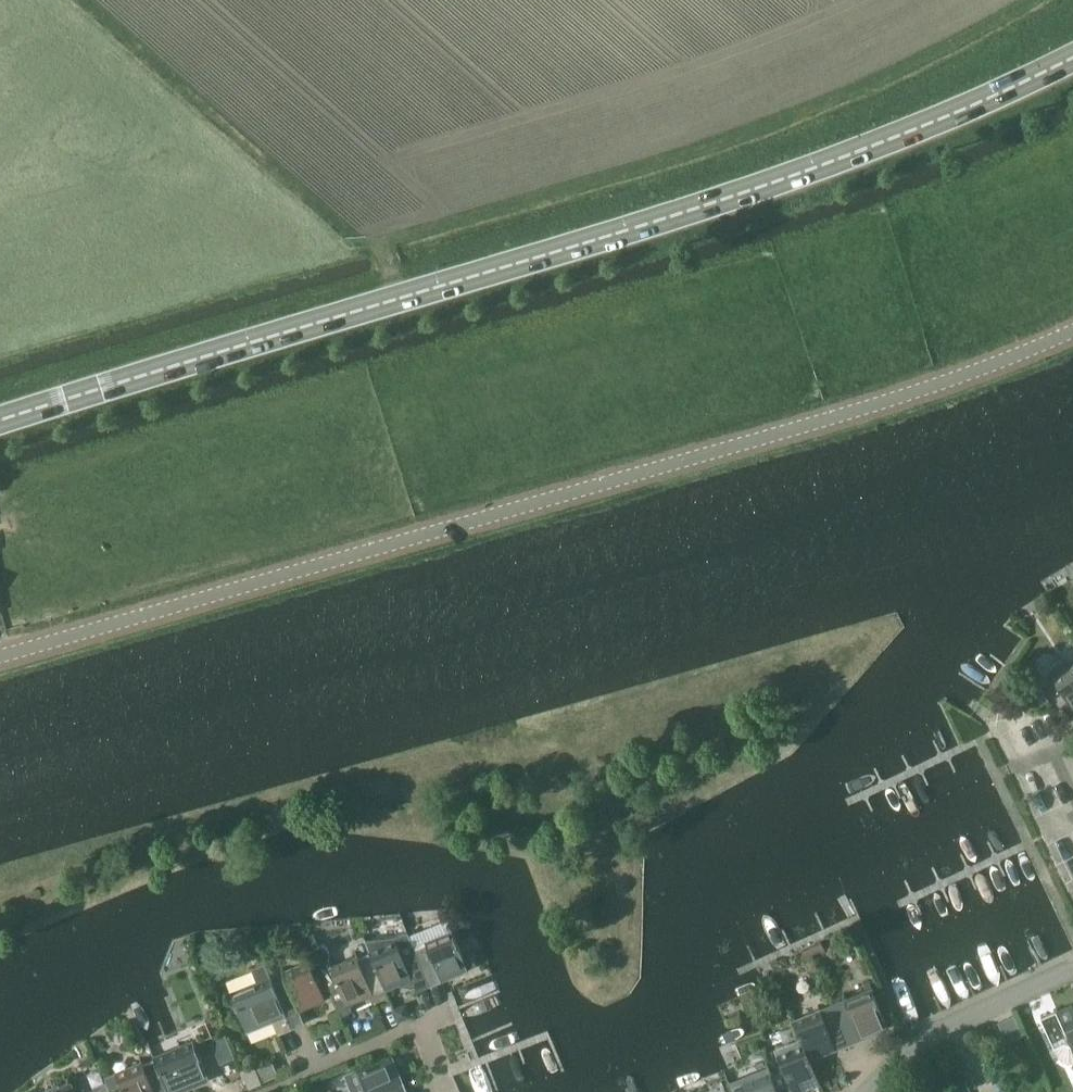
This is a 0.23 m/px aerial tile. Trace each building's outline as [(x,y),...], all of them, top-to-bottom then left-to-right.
[(1053,677),(1069,701),(1063,706),(1071,719),(1072,718),(1072,665),(1053,677)] [(1038,683),(1029,688),(1039,705),(1048,699),(1038,683)] [(367,943),(371,953),(387,990),(412,979),(417,991),(430,986),(427,979),(415,949),(410,935),(395,939),(368,942),(367,943)] [(428,946),(427,944),(415,949),(427,979),(439,973),(465,963),(468,971),(469,970),(468,967),(465,959),(455,935),(428,946)] [(821,942),(812,947),(816,957),(826,953),(821,942)] [(340,1010),(342,1016),(350,1009),(348,1006),(387,990),(371,953),(359,958),(360,960),(333,970),(329,959),(330,954),(328,948),(323,945),(314,948),(340,1010)] [(812,947),(802,951),(807,962),(816,957),(812,947)] [(465,959),(468,967),(476,964),(472,956),(465,959)] [(258,980),(231,990),(248,1032),(264,1026),(263,1023),(273,1019),(278,1032),(292,1027),(284,1008),(274,983),(266,963),(253,967),(258,980)] [(286,978),(274,983),(284,1008),(322,993),(325,1001),(327,1000),(312,965),(285,976),(286,978)] [(873,988),(835,1003),(851,1043),(889,1028),(886,1020),(875,993),(873,988)] [(811,1060),(851,1043),(835,1003),(794,1020),(803,1043),(804,1043),(811,1060)] [(402,1005),(395,1008),(399,1019),(411,1015),(408,1008),(402,1005)] [(1041,1016),(1055,1047),(1060,1056),(1069,1063),(1072,1061),(1072,1018),(1063,1022),(1057,1009),(1041,1016)] [(345,1022),(342,1016),(340,1010),(332,1014),(337,1026),(345,1022)] [(382,1015),(375,1018),(379,1030),(386,1027),(382,1015)] [(1013,1015),(999,1021),(1007,1039),(1021,1032),(1013,1015)] [(225,1035),(213,1040),(221,1061),(234,1056),(225,1035)] [(193,1040),(154,1056),(155,1059),(156,1061),(167,1088),(193,1077),(196,1084),(210,1079),(193,1040)] [(771,1075),(778,1091),(794,1091),(791,1086),(802,1082),(805,1090),(820,1083),(817,1076),(811,1060),(804,1043),(803,1043),(777,1054),(783,1070),(771,1075)] [(401,1080),(395,1083),(385,1058),(391,1055),(391,1054),(343,1074),(350,1091),(406,1091),(401,1080)] [(114,1070),(117,1077),(124,1091),(169,1091),(167,1088),(156,1061),(155,1059),(143,1064),(141,1059),(114,1070)] [(242,1070),(250,1088),(279,1075),(273,1061),(256,1069),(254,1065),(242,1070)] [(110,1089),(121,1085),(117,1077),(115,1073),(105,1077),(110,1089)] [(732,1090),(733,1091),(778,1091),(771,1075),(732,1090)] [(45,1091),(73,1091),(69,1082),(45,1091)] [(106,1082),(94,1087),(96,1091),(110,1091),(106,1082)]
